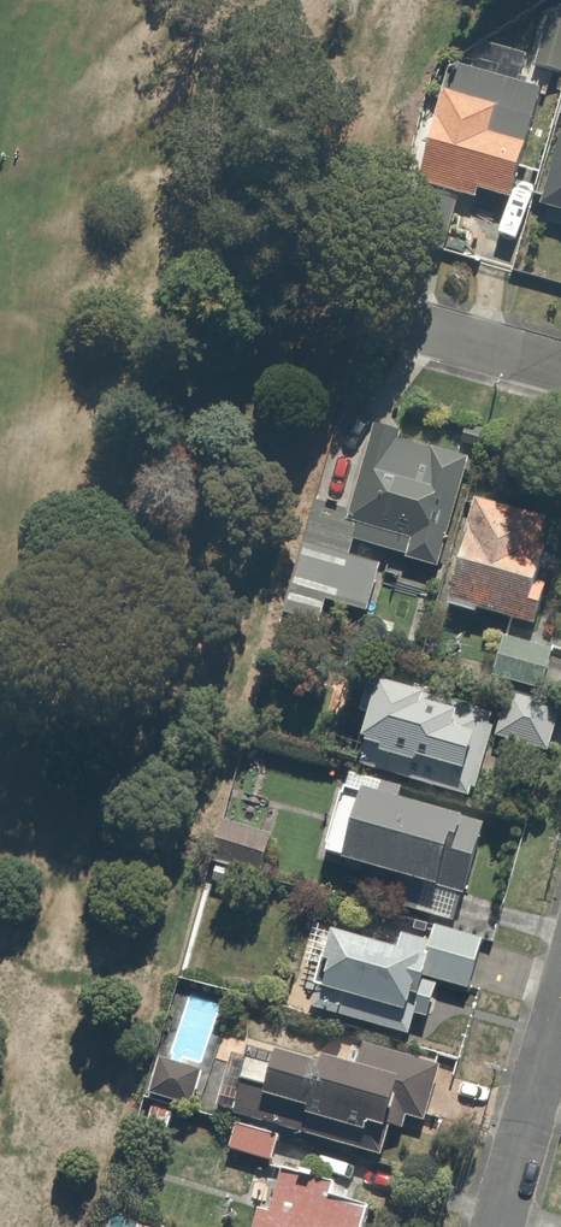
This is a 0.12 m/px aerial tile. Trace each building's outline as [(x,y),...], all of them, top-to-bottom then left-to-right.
[(523,64),(560,75),(560,70),(560,0),(542,0),(523,64)] [(471,184),(502,193),(533,91),(434,61),(383,233),(440,250),(457,193),(468,196),(471,184)] [(559,114),(530,207),(560,217),(560,114),(559,114)] [(280,586),(356,608),(372,550),(432,567),(466,449),(368,421),(342,512),(304,501),(280,586)] [(524,580),(539,527),(457,505),(432,596),(531,623),(541,585),(524,580)] [(356,673),(337,739),(359,746),(354,765),(462,796),(487,711),(356,673)] [(559,703),(505,688),(492,735),(546,750),(559,703)] [(253,873),(274,801),(260,797),(270,764),(243,756),(226,814),(207,808),(193,855),(253,873)] [(395,793),(398,783),(335,763),(308,850),(453,895),(477,819),(395,793)] [(420,932),(374,917),(367,936),(310,917),(288,981),(304,987),(298,1002),(398,1036),(405,1013),(414,1016),(428,974),(467,987),(483,937),(425,917),(420,932)] [(370,1161),(382,1124),(393,1128),(397,1116),(414,1121),(433,1061),(346,1033),(336,1062),(304,1052),(301,1061),(241,1041),(218,1112),(228,1115),(273,1130),(370,1161)] [(204,1069),(159,1050),(142,1088),(187,1107),(204,1069)] [(265,1155),(273,1130),(228,1115),(217,1147),(263,1162),(265,1155)] [(265,1155),(263,1162),(242,1226),(357,1226),(364,1208),(322,1194),(328,1176),(265,1155)]
